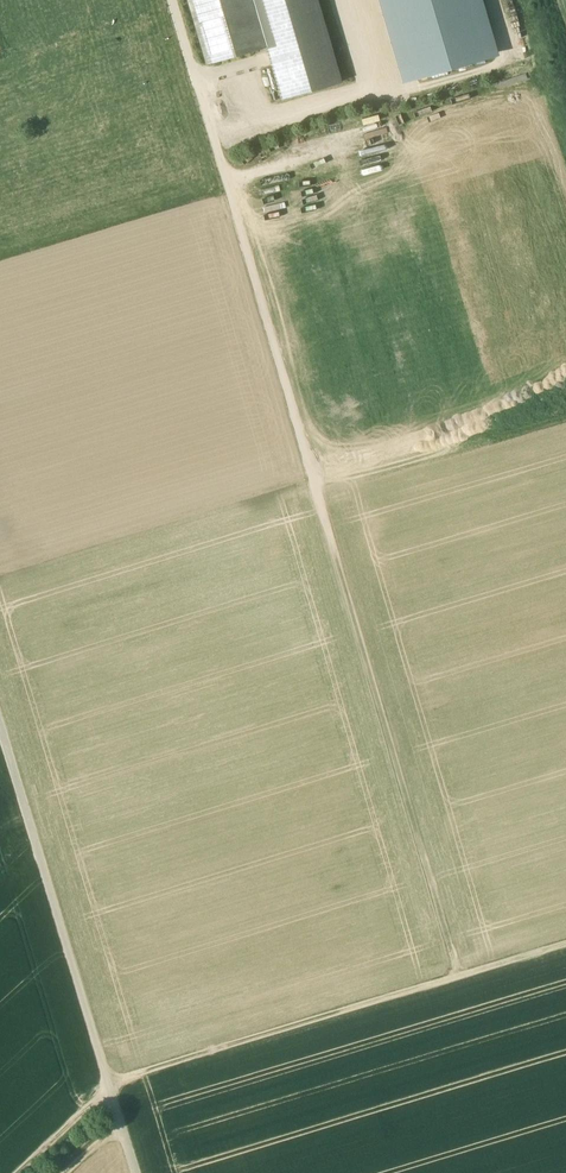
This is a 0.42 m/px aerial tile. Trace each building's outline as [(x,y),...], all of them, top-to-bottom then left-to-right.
[(207,64),(267,46),(253,0),(188,0),(207,64)] [(267,46),(283,99),(341,82),(317,0),(253,0),(267,46)] [(407,81),(497,55),(481,0),(384,0),(407,81)]
